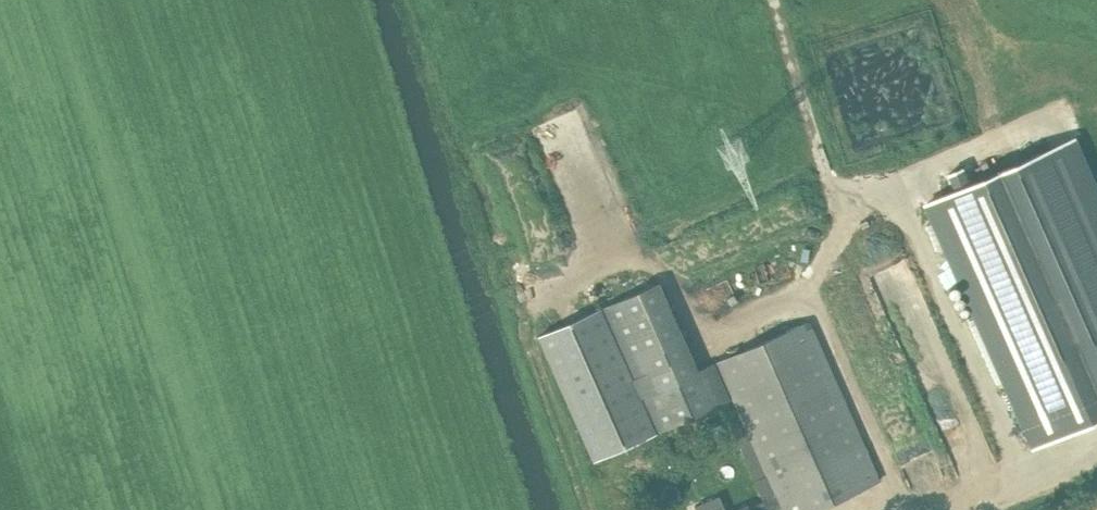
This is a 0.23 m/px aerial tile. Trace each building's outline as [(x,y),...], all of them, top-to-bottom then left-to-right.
[(926,204),(1034,446),(1096,418),(1096,195),(1072,139),(926,204)] [(535,336),(591,461),(730,399),(734,398),(744,421),(731,426),(755,480),(768,474),(777,495),(763,502),(744,509),(812,509),(879,480),(870,460),(809,322),(718,362),(715,364),(698,371),(658,282),(535,336)]
